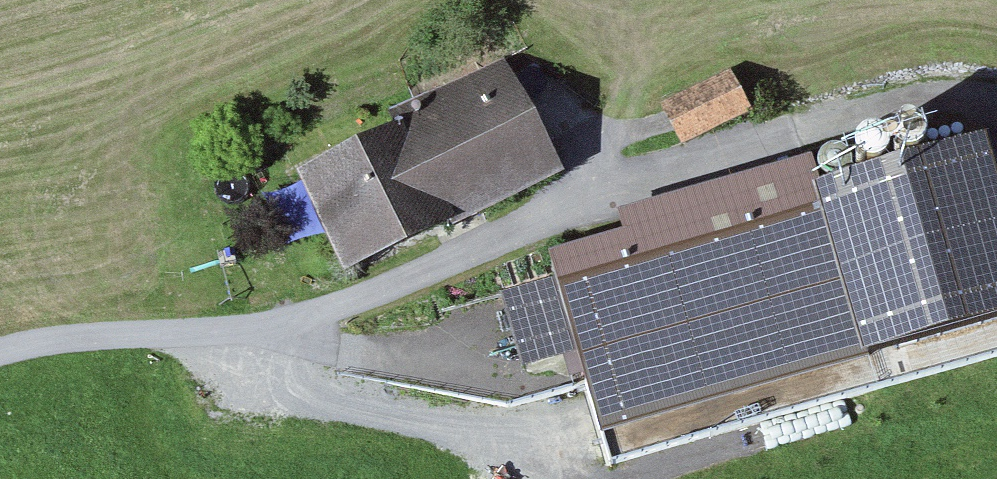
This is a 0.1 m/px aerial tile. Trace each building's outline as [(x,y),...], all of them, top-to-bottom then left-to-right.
[(548,182),(499,69),(388,118),(393,128),(285,175),(330,277),(548,182)] [(744,119),(725,78),(659,108),(679,150),(744,119)] [(830,298),(794,171),(610,222),(615,239),(533,262),(544,300),(500,312),(516,368),(559,355),(571,396),(645,375),(638,352),(830,298)]
